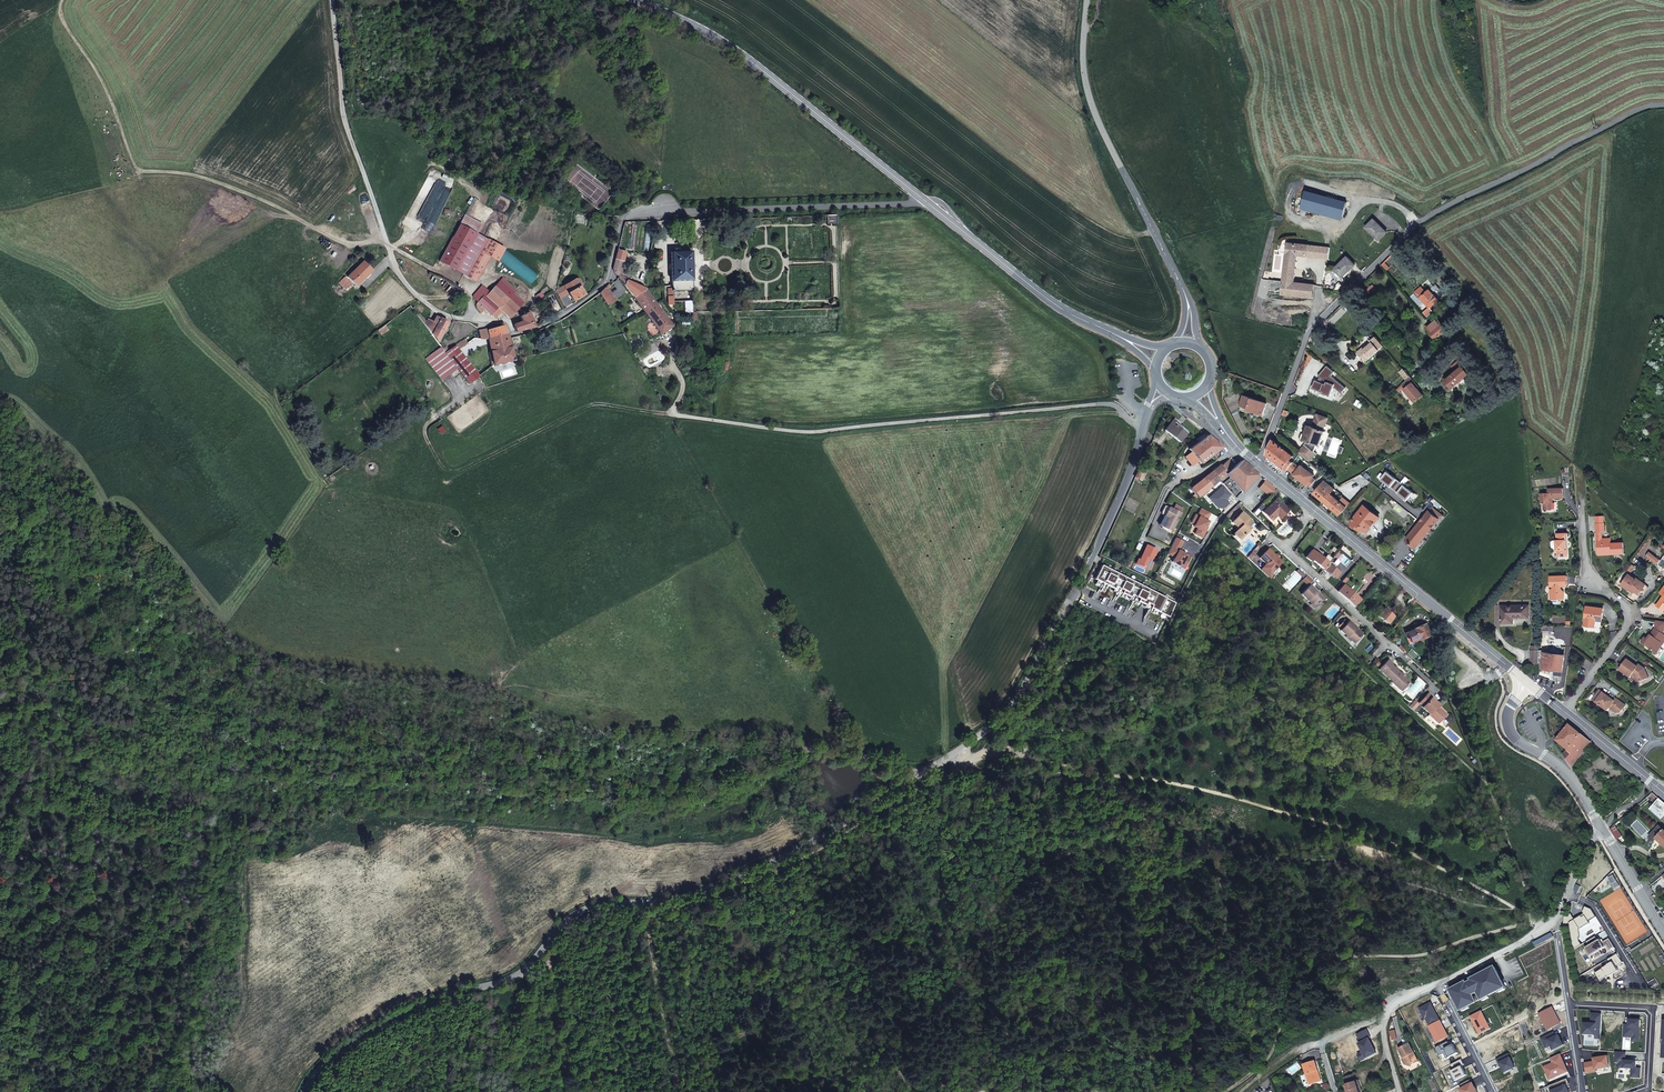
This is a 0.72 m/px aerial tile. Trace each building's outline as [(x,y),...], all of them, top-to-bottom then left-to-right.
[(1350,204),(1309,191),(1305,206),(1346,219),(1350,204)] [(468,213),(462,225),(477,233),(484,221),(468,213)] [(839,229),(839,217),(829,217),(829,229),(839,229)] [(1375,218),(1366,226),(1379,240),(1388,232),(1375,218)] [(477,233),(462,225),(443,261),(466,275),(487,238),(477,233)] [(1269,291),(1283,294),(1307,298),(1313,299),(1314,286),(1308,285),(1295,283),(1298,256),(1308,258),(1309,245),(1289,242),(1285,280),(1271,278),(1269,291)] [(1309,245),(1308,258),(1329,260),(1331,247),(1309,245)] [(614,270),(619,282),(620,283),(628,294),(633,300),(634,301),(645,292),(628,283),(626,281),(623,274),(628,254),(620,252),(614,270)] [(673,255),(674,288),(674,294),(692,293),(692,254),(673,255)] [(495,258),(490,256),(485,268),(490,270),(495,258)] [(1355,265),(1347,257),(1334,269),(1343,277),(1355,265)] [(374,271),(365,261),(350,276),(358,285),(374,271)] [(341,281),(347,288),(353,282),(349,277),(347,275),(341,281)] [(557,293),(562,299),(571,293),(577,300),(587,293),(582,286),(584,284),(581,279),(578,278),(557,291),(557,293)] [(505,300),(517,296),(505,284),(497,291),(505,300)] [(1367,289),(1376,299),(1382,294),(1373,284),(1367,289)] [(1436,285),(1430,290),(1426,293),(1422,287),(1416,292),(1420,298),(1424,302),(1425,302),(1429,307),(1430,307),(1433,311),(1441,303),(1438,300),(1445,294),(1436,285)] [(614,300),(605,288),(598,295),(606,307),(614,300)] [(475,299),(480,304),(481,303),(479,300),(485,295),(487,297),(489,299),(492,296),(485,289),(475,299)] [(654,305),(645,292),(634,301),(639,308),(643,313),(646,311),(654,305)] [(479,300),(481,303),(487,297),(485,295),(479,300)] [(518,297),(517,296),(505,300),(492,296),(489,299),(487,297),(481,303),(480,304),(480,305),(481,307),(481,308),(485,312),(488,310),(497,320),(503,314),(511,322),(518,315),(524,309),(516,300),(518,297)] [(659,311),(654,305),(646,311),(643,313),(661,337),(672,329),(667,323),(666,321),(659,311)] [(524,324),(516,328),(518,333),(536,329),(531,316),(530,314),(527,315),(528,318),(524,320),(524,324)] [(448,324),(437,319),(434,324),(428,320),(422,324),(429,333),(434,338),(440,332),(448,324)] [(1447,330),(1438,319),(1429,326),(1433,331),(1431,332),(1437,339),(1447,330)] [(487,339),(488,338),(505,334),(502,326),(487,330),(485,330),(482,331),(483,340),(487,339)] [(1311,335),(1310,340),(1314,342),(1316,338),(1322,332),(1318,328),(1312,334),(1311,335)] [(512,360),(507,341),(505,334),(488,338),(492,360),(488,364),(490,369),(495,365),(512,360)] [(1384,346),(1376,336),(1372,340),(1373,342),(1359,353),(1366,361),(1380,350),(1380,349),(1384,346)] [(1373,342),(1372,340),(1358,352),(1359,353),(1373,342)] [(461,352),(470,349),(468,347),(466,344),(461,345),(457,347),(461,352)] [(440,390),(447,399),(461,389),(470,384),(446,354),(442,349),(439,345),(423,358),(445,386),(440,390)] [(446,354),(470,384),(480,376),(467,360),(461,352),(457,347),(454,348),(446,354)] [(1469,374),(1462,366),(1458,361),(1452,366),(1455,371),(1456,372),(1447,380),(1453,387),(1469,374)] [(1346,388),(1331,376),(1335,372),(1327,365),(1319,376),(1321,378),(1319,381),(1316,379),(1313,389),(1323,392),(1323,393),(1331,396),(1334,387),(1342,393),(1346,388)] [(1410,376),(1403,369),(1399,372),(1406,380),(1410,376)] [(1414,381),(1410,376),(1406,380),(1402,384),(1406,388),(1405,389),(1415,402),(1423,395),(1417,388),(1413,383),(1414,381)] [(1266,405),(1244,396),(1240,406),(1249,410),(1248,412),(1262,417),(1266,405)] [(1307,440),(1306,444),(1299,453),(1303,456),(1310,461),(1317,453),(1315,451),(1317,444),(1320,445),(1325,431),(1323,431),(1328,418),(1318,415),(1313,427),(1309,425),(1304,439),(1307,440)] [(1178,423),(1173,419),(1165,430),(1179,442),(1186,433),(1176,425),(1178,423)] [(1198,461),(1200,464),(1222,447),(1208,435),(1189,449),(1191,452),(1185,457),(1192,466),(1198,461)] [(1273,440),(1268,455),(1285,468),(1287,470),(1288,469),(1293,463),(1294,462),(1291,460),(1293,457),(1296,459),(1297,458),(1300,454),(1299,453),(1281,437),(1280,438),(1277,442),(1273,440)] [(1227,473),(1234,467),(1229,460),(1222,466),(1227,473)] [(1259,475),(1257,473),(1242,461),(1234,467),(1227,473),(1226,474),(1242,492),(1259,475)] [(1294,475),(1300,479),(1307,470),(1301,465),(1300,468),(1293,463),(1288,469),(1292,472),(1291,472),(1294,474),(1294,475)] [(1226,474),(1227,473),(1222,466),(1221,465),(1213,471),(1220,479),(1222,478),(1226,474)] [(1142,480),(1146,471),(1139,468),(1135,477),(1142,480)] [(1300,479),(1307,485),(1307,484),(1311,487),(1316,479),(1313,477),(1314,475),(1307,470),(1300,479)] [(1209,488),(1220,479),(1213,471),(1202,479),(1191,489),(1195,494),(1193,495),(1196,498),(1197,497),(1209,488)] [(1395,488),(1401,482),(1386,471),(1384,474),(1385,475),(1381,479),(1391,487),(1392,486),(1395,488)] [(1358,477),(1353,479),(1364,488),(1370,481),(1368,480),(1362,475),(1358,477)] [(1273,492),(1276,489),(1266,480),(1259,488),(1262,490),(1261,492),(1267,498),(1273,492)] [(1315,493),(1340,514),(1347,507),(1350,503),(1343,497),(1342,499),(1340,498),(1339,500),(1331,493),(1335,489),(1325,481),(1315,493)] [(1401,482),(1395,488),(1399,491),(1398,493),(1407,500),(1411,496),(1412,497),(1415,493),(1401,482)] [(1551,502),(1550,502),(1549,497),(1552,497),(1552,498),(1553,498),(1563,498),(1563,488),(1548,488),(1548,493),(1541,493),(1542,503),(1543,503),(1543,510),(1551,509),(1551,502)] [(1288,510),(1277,499),(1263,512),(1272,520),(1277,515),(1280,518),(1288,510)] [(1168,517),(1163,527),(1171,531),(1181,513),(1183,508),(1181,507),(1179,511),(1173,509),(1172,509),(1169,507),(1167,506),(1165,507),(1162,512),(1162,514),(1165,515),(1168,517)] [(1362,509),(1352,522),(1362,530),(1364,529),(1367,532),(1379,517),(1365,506),(1362,510),(1362,509)] [(1434,506),(1433,507),(1432,507),(1406,539),(1409,541),(1414,545),(1416,547),(1442,515),(1435,509),(1436,508),(1434,506)] [(1195,534),(1202,538),(1206,530),(1205,529),(1206,527),(1209,522),(1206,521),(1210,513),(1202,509),(1198,516),(1196,515),(1192,523),(1195,524),(1194,527),(1198,529),(1195,534)] [(1239,528),(1234,534),(1240,539),(1248,530),(1254,524),(1253,522),(1242,512),(1232,522),(1239,528)] [(1409,512),(1408,515),(1415,521),(1417,518),(1415,517),(1409,512)] [(1165,515),(1160,525),(1163,527),(1168,517),(1165,515)] [(1596,523),(1597,538),(1598,551),(1611,551),(1611,554),(1624,553),(1623,543),(1611,543),(1611,538),(1602,539),(1602,531),(1605,531),(1604,523),(1604,516),(1596,516),(1596,523)] [(1567,540),(1567,533),(1557,534),(1557,540),(1556,540),(1557,549),(1557,550),(1558,550),(1558,556),(1568,555),(1568,549),(1566,549),(1565,540),(1567,540)] [(1190,557),(1181,552),(1181,553),(1178,552),(1179,551),(1183,542),(1176,538),(1167,554),(1174,558),(1172,562),(1180,567),(1183,562),(1187,564),(1190,557)] [(1139,559),(1137,564),(1147,569),(1149,564),(1152,565),(1155,559),(1153,558),(1156,550),(1147,545),(1140,560),(1139,559)] [(1282,562),(1268,549),(1260,558),(1266,564),(1262,568),(1263,570),(1262,571),(1268,577),(1282,562)] [(1328,564),(1312,550),(1306,558),(1311,561),(1312,560),(1323,569),(1328,564)] [(1649,551),(1646,557),(1651,560),(1654,555),(1649,551)] [(1630,561),(1625,567),(1633,572),(1637,566),(1630,561)] [(1340,573),(1328,564),(1323,569),(1335,578),(1340,573)] [(1102,565),(1094,579),(1097,580),(1098,581),(1097,583),(1100,585),(1100,587),(1101,587),(1101,588),(1104,590),(1106,585),(1113,589),(1118,591),(1116,593),(1120,595),(1121,593),(1126,595),(1133,581),(1102,565)] [(1307,574),(1303,579),(1308,585),(1313,579),(1307,574)] [(1629,574),(1621,584),(1638,597),(1647,585),(1637,578),(1636,579),(1629,574)] [(1560,586),(1567,586),(1567,576),(1550,576),(1551,586),(1554,586),(1554,589),(1551,589),(1551,599),(1564,599),(1564,591),(1561,589),(1560,589),(1560,586)] [(1133,581),(1126,595),(1129,597),(1137,601),(1144,605),(1148,607),(1147,609),(1151,611),(1152,609),(1168,617),(1175,603),(1133,581)] [(1338,592),(1355,607),(1361,599),(1344,584),(1338,592)] [(1323,598),(1310,585),(1301,594),(1311,604),(1315,607),(1319,603),(1323,598)] [(1406,603),(1410,606),(1415,600),(1411,597),(1406,603)] [(1513,618),(1529,617),(1529,605),(1501,606),(1501,623),(1513,623),(1513,618)] [(1587,606),(1584,625),(1592,626),(1593,620),(1595,620),(1602,621),(1604,608),(1587,606)] [(1383,608),(1377,615),(1387,623),(1393,616),(1383,608)] [(1338,626),(1342,629),(1347,623),(1344,620),(1338,626)] [(1347,636),(1346,637),(1350,641),(1351,639),(1355,642),(1362,634),(1348,621),(1347,623),(1342,629),(1340,630),(1347,636)] [(1646,638),(1645,638),(1642,643),(1652,650),(1651,650),(1656,654),(1661,647),(1661,643),(1663,639),(1663,635),(1663,633),(1663,623),(1657,622),(1655,629),(1649,637),(1648,639),(1646,638)] [(1406,639),(1409,644),(1419,639),(1419,640),(1428,635),(1427,633),(1428,632),(1425,624),(1414,629),(1406,633),(1408,638),(1406,639)] [(1531,650),(1531,663),(1539,663),(1539,662),(1539,650),(1538,650),(1538,645),(1531,645),(1531,650)] [(1544,652),(1545,650),(1539,650),(1539,662),(1542,663),(1542,665),(1542,668),(1550,669),(1555,670),(1563,671),(1565,655),(1544,652)] [(1392,663),(1388,659),(1380,668),(1384,671),(1383,673),(1402,690),(1410,682),(1404,676),(1401,674),(1391,665),(1392,663)] [(1619,670),(1630,678),(1631,676),(1632,675),(1635,677),(1638,683),(1649,678),(1645,669),(1639,665),(1637,667),(1627,660),(1619,670)] [(1600,690),(1592,700),(1596,702),(1607,711),(1610,708),(1616,713),(1621,713),(1623,709),(1622,708),(1624,704),(1616,699),(1614,701),(1603,692),(1600,690)] [(1438,723),(1446,714),(1440,709),(1437,706),(1438,704),(1439,704),(1435,700),(1432,697),(1433,697),(1429,693),(1419,704),(1418,705),(1414,701),(1409,707),(1416,713),(1421,707),(1422,707),(1429,714),(1428,715),(1438,723)] [(1568,750),(1563,755),(1571,767),(1574,771),(1578,766),(1575,764),(1592,742),(1581,734),(1569,724),(1556,740),(1568,750)] [(1638,805),(1641,809),(1657,796),(1653,793),(1642,801),(1638,805)] [(1659,798),(1649,809),(1661,819),(1663,816),(1663,802),(1659,798)] [(1616,828),(1621,824),(1618,821),(1610,829),(1617,840),(1621,837),(1616,828)] [(1659,826),(1649,837),(1655,842),(1657,839),(1663,846),(1663,830),(1659,826)] [(1564,916),(1563,926),(1569,923),(1574,949),(1582,944),(1580,941),(1580,937),(1581,937),(1579,930),(1590,923),(1589,921),(1596,917),(1591,909),(1585,906),(1583,912),(1584,913),(1585,915),(1582,917),(1581,915),(1575,919),(1571,913),(1569,916),(1564,916)] [(1598,940),(1595,936),(1587,941),(1590,945),(1589,946),(1585,948),(1591,956),(1594,954),(1596,958),(1603,954),(1600,950),(1607,946),(1609,950),(1615,947),(1609,938),(1602,942),(1600,939),(1598,940)] [(1608,988),(1615,989),(1615,980),(1612,974),(1618,971),(1616,966),(1623,962),(1617,953),(1607,959),(1610,963),(1595,973),(1600,980),(1607,976),(1608,977),(1610,976),(1612,979),(1608,979),(1608,988)] [(1472,979),(1457,987),(1467,1006),(1505,987),(1495,967),(1478,976),(1479,977),(1473,980),(1472,979)] [(1426,1018),(1430,1025),(1440,1020),(1431,1002),(1419,1008),(1424,1018),(1426,1018)] [(1552,1007),(1539,1014),(1548,1030),(1561,1023),(1552,1007)] [(1482,1011),(1471,1016),(1480,1034),(1491,1028),(1482,1011)] [(1602,1014),(1592,1013),(1591,1023),(1584,1023),(1584,1034),(1596,1034),(1595,1038),(1601,1038),(1602,1014)] [(1640,1020),(1629,1019),(1629,1024),(1624,1024),(1623,1036),(1632,1037),(1639,1037),(1640,1020)] [(1440,1020),(1430,1025),(1428,1026),(1437,1042),(1448,1036),(1440,1020)] [(1555,1036),(1553,1032),(1541,1037),(1546,1047),(1551,1045),(1553,1049),(1563,1045),(1558,1035),(1555,1036)] [(1444,1053),(1447,1058),(1458,1053),(1453,1044),(1450,1046),(1448,1041),(1435,1048),(1439,1056),(1444,1053)] [(1412,1067),(1413,1064),(1418,1061),(1409,1043),(1399,1049),(1403,1056),(1405,1057),(1405,1058),(1406,1060),(1405,1064),(1412,1067)] [(1502,1066),(1505,1072),(1515,1067),(1508,1053),(1497,1059),(1499,1063),(1500,1063),(1502,1066)] [(1626,1053),(1615,1053),(1615,1063),(1619,1064),(1619,1069),(1632,1069),(1631,1078),(1640,1079),(1641,1070),(1636,1069),(1636,1062),(1624,1061),(1625,1059),(1626,1059),(1626,1053)] [(1560,1054),(1551,1058),(1553,1063),(1544,1067),(1546,1073),(1550,1071),(1553,1077),(1568,1071),(1560,1054)] [(1585,1063),(1586,1072),(1596,1071),(1596,1069),(1609,1067),(1608,1056),(1594,1058),(1594,1061),(1585,1063)] [(1455,1081),(1467,1075),(1462,1065),(1464,1064),(1462,1059),(1451,1065),(1453,1070),(1451,1071),(1455,1081)] [(1322,1081),(1315,1061),(1303,1065),(1310,1085),(1322,1081)] [(1348,1088),(1349,1091),(1360,1091),(1362,1091),(1361,1087),(1358,1088),(1357,1082),(1356,1081),(1354,1075),(1345,1078),(1347,1085),(1344,1086),(1345,1089),(1348,1088)] [(1548,1086),(1550,1091),(1551,1091),(1552,1091),(1569,1091),(1567,1088),(1566,1085),(1569,1084),(1570,1084),(1568,1078),(1548,1086)] [(1470,1079),(1460,1084),(1462,1088),(1461,1089),(1462,1091),(1478,1091),(1473,1082),(1472,1083),(1470,1079)]
